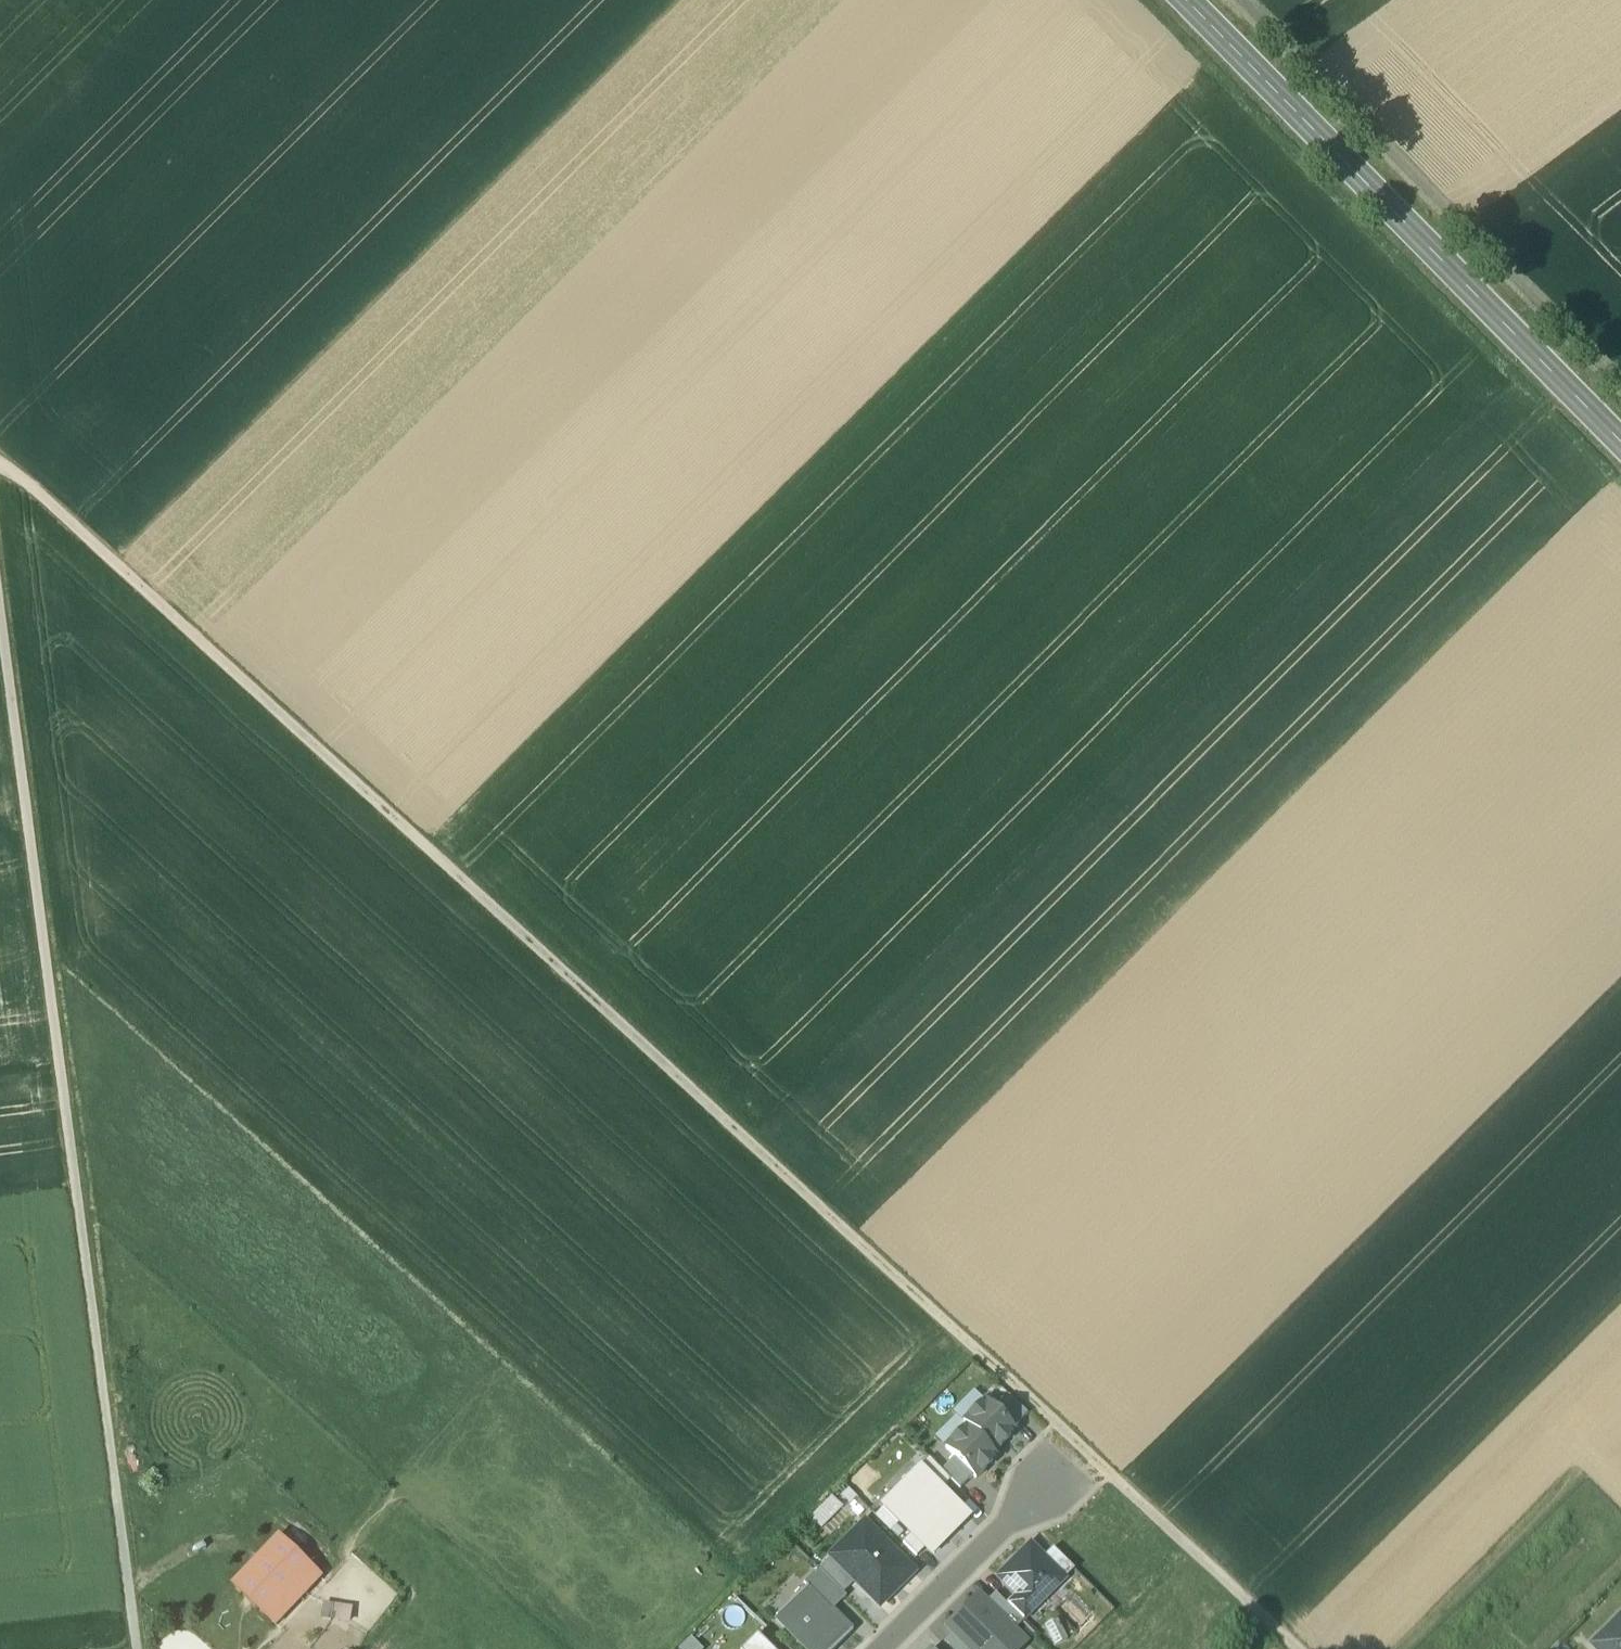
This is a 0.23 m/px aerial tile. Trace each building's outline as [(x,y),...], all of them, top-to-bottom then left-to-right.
[(995,1413),(1012,1431),(1027,1416),(1009,1398),(995,1413)] [(967,1428),(993,1455),(1015,1433),(1012,1431),(995,1413),(985,1403),(963,1425),(967,1428)] [(976,1481),(997,1459),(993,1455),(967,1428),(945,1450),(955,1460),(974,1478),(976,1481)] [(955,1460),(942,1473),(951,1482),(960,1491),(974,1478),(955,1460)] [(929,1461),(883,1506),(931,1554),(968,1518),(941,1491),(951,1482),(942,1473),(929,1461)] [(863,1525),(830,1559),(855,1583),(880,1608),(914,1574),(863,1525)] [(234,1587),(275,1627),(320,1581),(279,1541),(234,1587)] [(1030,1547),(998,1580),(1017,1600),(1031,1614),(1064,1581),(1043,1559),(1030,1547)] [(1053,1549),(1043,1559),(1064,1581),(1074,1571),(1053,1549)] [(855,1583),(830,1559),(817,1572),(842,1596),(855,1583)] [(803,1584),(807,1588),(832,1612),(845,1599),(842,1596),(817,1572),(816,1571),(803,1584)] [(832,1612),(807,1588),(775,1621),(804,1648),(837,1648),(853,1633),(832,1612)] [(995,1596),(986,1605),(1014,1632),(1023,1623),(1008,1609),(995,1596)] [(947,1631),(953,1636),(966,1648),(1020,1648),(1026,1643),(1014,1632),(986,1605),(979,1598),(947,1631)] [(1017,1600),(1008,1609),(1023,1623),(1031,1614),(1017,1600)] [(330,1603),(329,1620),(354,1622),(355,1605),(330,1603)] [(1592,1645),(1595,1648),(1620,1648),(1620,1616),(1592,1645)] [(755,1635),(741,1648),(770,1648),(755,1635)] [(943,1646),(946,1648),(947,1648),(966,1648),(953,1636),(943,1646)]
